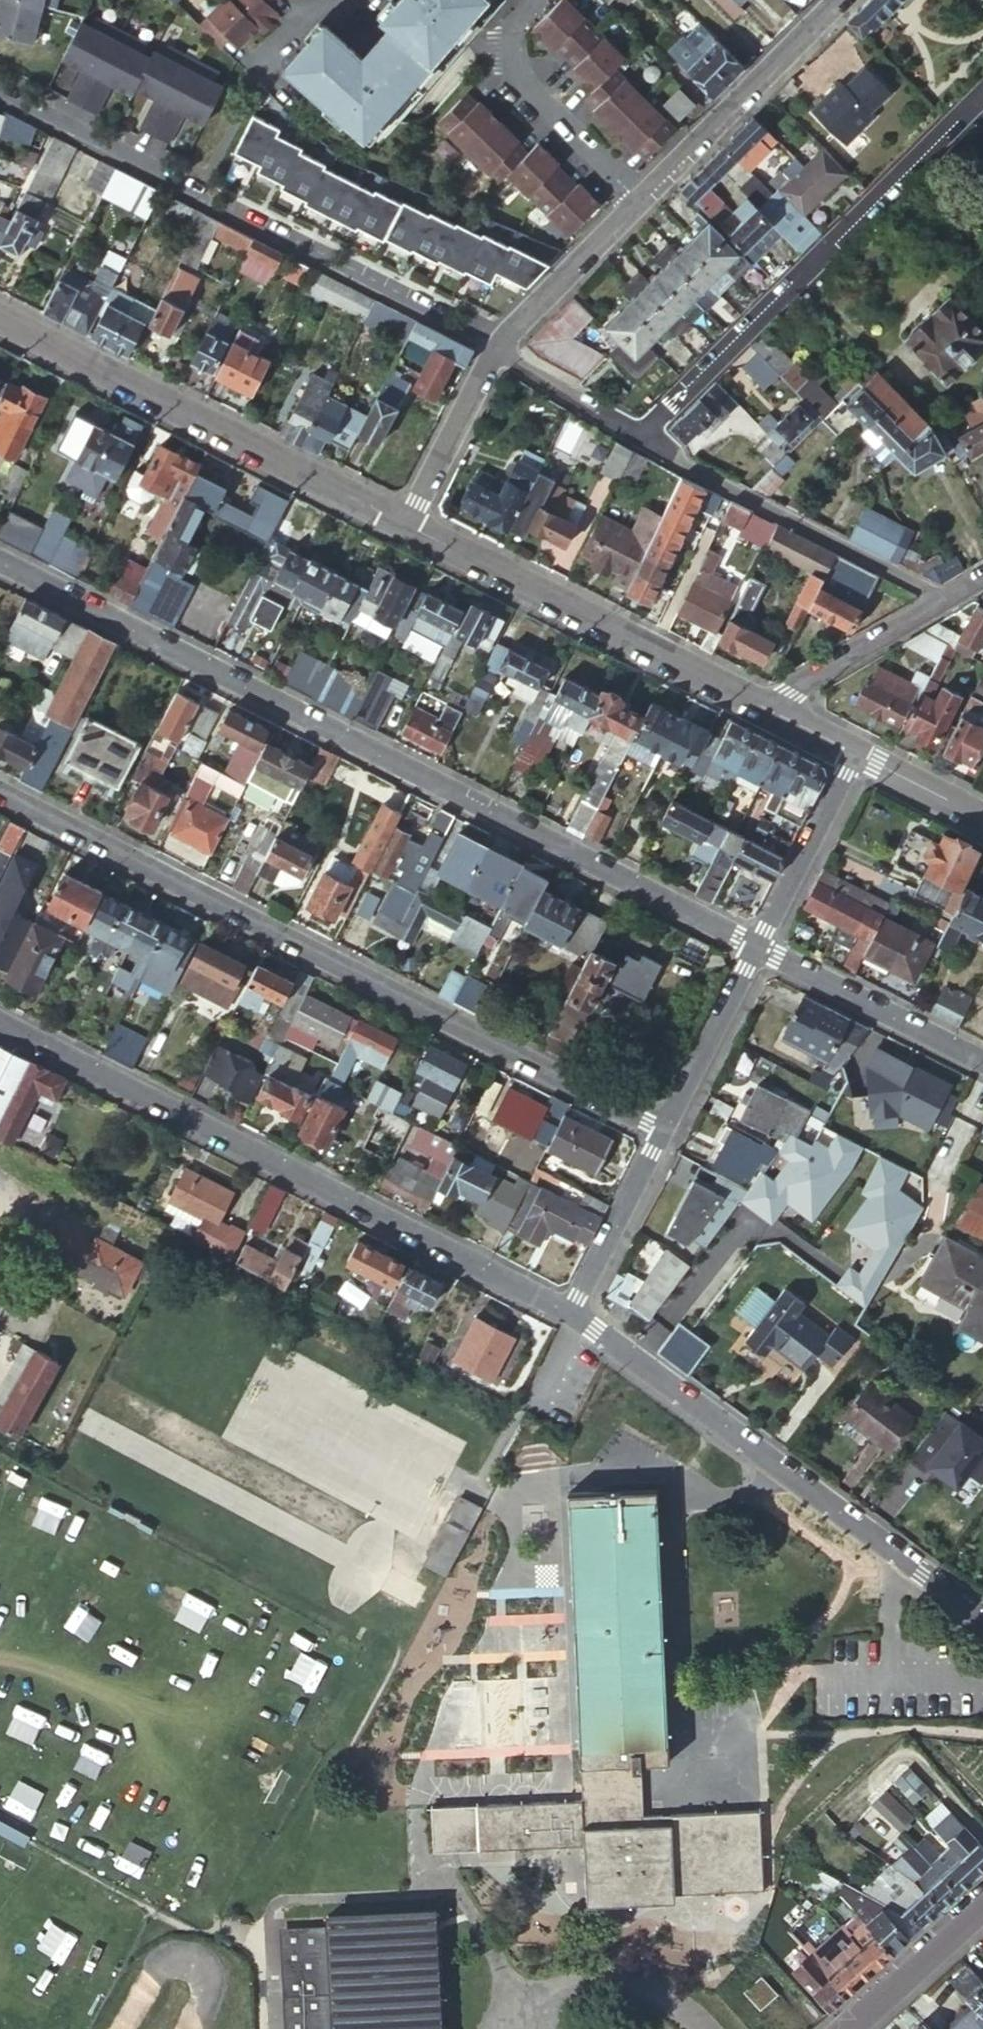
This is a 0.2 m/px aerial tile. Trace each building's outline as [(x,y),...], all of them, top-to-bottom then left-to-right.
[(32,46),(41,7),(12,0),(0,0),(0,38),(32,46)] [(196,25),(206,35),(221,49),(230,40),(238,48),(257,29),(228,0),(221,0),(196,25)] [(257,29),(262,33),(279,16),(271,8),(266,3),(269,0),(228,0),(257,29)] [(266,3),(271,8),(280,0),(269,0),(266,3)] [(285,70),(316,97),(364,139),(484,0),(397,0),(381,19),(389,27),(362,59),(324,25),(285,70)] [(364,139),(376,149),(505,0),(484,0),(364,139)] [(530,31),(551,52),(553,49),(558,44),(568,54),(592,30),(561,0),(560,0),(559,2),(530,31)] [(733,0),(714,0),(733,19),(742,9),(737,4),(733,0)] [(845,21),(862,38),(900,0),(866,0),(845,21)] [(80,23),(62,59),(82,69),(67,100),(81,107),(119,30),(94,18),(90,27),(80,23)] [(671,26),(656,41),(667,52),(681,37),(671,26)] [(146,44),(119,30),(81,107),(95,114),(111,84),(132,94),(135,88),(150,58),(141,53),(146,44)] [(573,69),(571,71),(592,92),(614,69),(622,60),(592,30),(568,54),(578,64),(573,69)] [(707,32),(692,47),(698,54),(713,39),(707,32)] [(666,53),(712,99),(728,83),(698,54),(692,47),(681,37),(667,52),(666,53)] [(698,54),(728,83),(743,68),(713,39),(698,54)] [(558,44),(553,49),(563,59),(568,54),(558,44)] [(164,56),(154,51),(150,58),(135,88),(155,98),(140,128),(154,135),(193,59),(168,47),(164,56)] [(568,54),(563,59),(573,69),(578,64),(568,54)] [(219,72),(193,59),(154,135),(169,142),(184,112),(205,122),(223,86),(214,81),(219,72)] [(871,113),(891,94),(864,66),(844,87),(841,84),(833,92),(834,94),(831,97),(825,96),(811,111),(846,145),(875,117),(871,113)] [(592,92),(589,95),(599,105),(591,113),(612,132),(644,99),(614,69),(592,92)] [(678,120),(692,105),(677,90),(663,105),(678,120)] [(474,106),(464,97),(459,102),(469,111),(474,106)] [(644,99),(612,132),(632,152),(634,150),(639,145),(650,155),(675,129),(644,99)] [(459,102),(436,125),(466,155),(497,124),(476,104),(474,106),(469,111),(459,102)] [(0,117),(0,136),(29,145),(34,128),(5,113),(4,118),(0,117)] [(772,135),(752,115),(722,146),(736,161),(752,145),(761,136),(766,141),(772,135)] [(497,124),(466,155),(497,185),(505,177),(520,161),(509,151),(515,146),(517,144),(497,124)] [(53,138),(11,220),(6,232),(0,243),(0,248),(19,258),(26,244),(33,248),(41,233),(34,229),(74,148),(53,138)] [(244,143),(213,201),(455,323),(466,300),(360,247),(377,211),(286,165),(291,155),(281,150),(276,160),(244,143)] [(520,161),(505,177),(536,207),(559,183),(549,174),(554,168),(556,166),(536,145),(525,156),(520,161)] [(639,145),(634,150),(644,160),(650,155),(639,145)] [(752,145),(736,161),(746,171),(762,155),(752,145)] [(525,156),(515,146),(509,151),(520,161),(525,156)] [(736,161),(722,146),(701,166),(716,182),(736,161)] [(28,172),(37,153),(25,150),(19,164),(22,165),(21,169),(28,172)] [(778,192),(803,217),(845,175),(820,150),(778,192)] [(115,169),(101,162),(91,185),(98,188),(103,191),(115,169)] [(716,182),(701,166),(680,188),(707,215),(728,195),(716,182)] [(574,188),(554,168),(549,174),(559,183),(569,193),(574,188)] [(25,178),(28,172),(21,169),(18,175),(25,178)] [(159,191),(115,169),(103,191),(100,199),(145,221),(159,191)] [(569,193),(559,183),(536,207),(567,237),(597,206),(576,185),(574,188),(569,193)] [(103,191),(98,188),(94,196),(100,199),(103,191)] [(801,254),(820,235),(803,217),(778,192),(778,191),(757,211),(781,234),(801,254)] [(181,202),(171,197),(167,204),(171,206),(168,212),(175,216),(181,202)] [(753,262),(781,234),(757,211),(746,200),(739,207),(735,211),(743,220),(727,236),(753,262)] [(181,202),(175,216),(182,219),(185,213),(188,215),(192,208),(181,202)] [(11,220),(5,217),(10,207),(0,204),(0,230),(6,232),(11,220)] [(204,214),(196,210),(184,234),(192,237),(204,214)] [(724,237),(699,212),(695,216),(700,221),(697,224),(701,229),(693,237),(708,252),(709,252),(724,237)] [(204,214),(192,237),(181,260),(197,268),(213,235),(247,252),(253,239),(204,214)] [(113,285),(137,238),(122,230),(98,277),(113,285)] [(708,252),(693,237),(678,253),(693,267),(708,252)] [(724,237),(709,252),(725,268),(735,278),(750,264),(724,237)] [(282,253),(253,239),(247,252),(238,270),(265,284),(274,273),(282,253)] [(678,253),(670,244),(655,260),(663,268),(678,283),(692,269),(693,267),(678,253)] [(708,285),(725,268),(709,252),(708,252),(693,267),(692,269),(708,285)] [(71,256),(60,279),(77,287),(81,278),(82,276),(86,269),(83,262),(71,256)] [(308,267),(292,259),(283,277),(299,285),(308,267)] [(177,268),(156,310),(150,323),(173,335),(196,287),(190,284),(194,277),(177,268)] [(664,297),(678,283),(663,268),(649,282),(664,297)] [(694,299),(708,285),(692,269),(678,283),(694,299)] [(374,300),(315,270),(303,296),(320,304),(324,297),(365,318),(374,300)] [(663,298),(664,297),(649,282),(638,270),(623,286),(634,297),(649,312),(663,298)] [(95,283),(82,276),(81,278),(77,287),(80,289),(78,293),(87,298),(90,293),(95,283)] [(480,336),(525,289),(512,276),(462,327),(480,336)] [(95,283),(90,293),(105,301),(112,288),(113,285),(98,277),(95,283)] [(190,284),(196,287),(200,279),(194,277),(190,284)] [(43,313),(88,335),(105,301),(90,293),(87,298),(78,293),(80,289),(77,287),(60,279),(43,313)] [(736,280),(731,285),(739,293),(744,287),(736,280)] [(694,299),(678,283),(664,297),(663,298),(679,315),(683,319),(689,325),(704,310),(694,299)] [(109,303),(91,337),(109,347),(133,299),(112,288),(105,301),(109,303)] [(592,316),(573,296),(526,345),(537,357),(581,381),(605,357),(570,338),(592,316)] [(649,313),(649,312),(634,297),(618,314),(633,329),(649,313)] [(679,315),(663,298),(649,312),(649,313),(665,329),(675,339),(689,325),(683,319),(679,315)] [(982,347),(982,334),(947,298),(902,342),(945,385),(982,347)] [(133,299),(109,347),(128,356),(146,321),(150,323),(156,310),(133,299)] [(416,321),(374,300),(365,318),(407,339),(408,337),(416,321)] [(649,313),(633,329),(632,330),(648,346),(665,329),(649,313)] [(633,329),(618,314),(604,327),(619,342),(632,330),(633,329)] [(214,317),(192,362),(213,373),(235,327),(214,317)] [(473,350),(416,321),(408,337),(433,350),(414,389),(434,399),(453,361),(465,367),(473,350)] [(241,325),(216,375),(253,394),(270,362),(257,355),(266,338),(241,325)] [(632,330),(619,342),(608,354),(635,382),(659,357),(648,346),(632,330)] [(792,366),(762,336),(749,348),(754,354),(776,376),(802,403),(820,420),(839,402),(855,385),(848,378),(845,374),(837,382),(843,388),(830,401),(816,387),(823,379),(812,368),(804,376),(794,365),(792,366)] [(776,376),(754,354),(740,368),(762,390),(776,376)] [(863,362),(848,378),(855,385),(883,413),(911,442),(930,429),(903,402),(908,397),(886,374),(881,380),(863,362)] [(288,418),(281,434),(302,444),(327,395),(338,373),(328,369),(323,378),(313,373),(291,419),(288,418)] [(411,384),(390,373),(359,435),(380,445),(411,384)] [(719,421),(735,405),(725,395),(714,383),(666,431),(682,448),(714,416),(719,421)] [(0,391),(0,407),(3,408),(0,413),(0,453),(13,459),(43,400),(21,388),(19,392),(3,385),(0,391)] [(868,428),(883,413),(855,385),(839,402),(844,407),(846,405),(859,419),(848,430),(851,433),(857,439),(860,435),(868,428)] [(327,395),(302,444),(319,453),(326,438),(330,440),(340,418),(346,404),(327,395)] [(971,404),(977,414),(966,420),(971,428),(957,437),(969,457),(982,448),(982,396),(971,404)] [(839,402),(820,420),(827,427),(838,440),(851,433),(848,430),(859,419),(846,405),(844,407),(839,402)] [(813,427),(820,420),(802,403),(798,407),(795,404),(776,423),(768,415),(756,427),(765,435),(784,456),(787,453),(813,427)] [(896,457),(911,442),(883,413),(868,428),(896,457)] [(947,419),(938,424),(942,431),(951,426),(947,419)] [(820,420),(813,427),(816,430),(819,431),(824,430),(827,427),(820,420)] [(938,424),(930,429),(911,442),(896,457),(912,473),(952,449),(942,431),(938,424)] [(66,475),(86,485),(112,435),(92,425),(66,475)] [(951,426),(942,431),(952,449),(960,462),(969,457),(957,437),(951,426)] [(888,464),(896,457),(868,428),(860,435),(888,464)] [(112,435),(86,485),(92,488),(95,483),(100,486),(106,475),(113,479),(131,444),(112,435)] [(784,456),(765,435),(753,448),(763,459),(759,464),(763,469),(769,464),(772,468),(784,456)] [(633,451),(616,442),(600,472),(618,481),(633,451)] [(188,484),(198,465),(160,446),(144,476),(134,471),(125,488),(128,499),(138,504),(149,501),(153,491),(170,499),(168,505),(161,501),(145,533),(160,540),(188,484)] [(534,479),(543,460),(523,450),(518,460),(517,460),(509,477),(513,479),(511,482),(505,485),(498,481),(499,480),(480,470),(463,503),(480,512),(479,514),(508,529),(524,498),(534,479)] [(633,451),(618,481),(631,487),(646,458),(633,451)] [(796,463),(787,453),(784,456),(772,468),(751,489),(767,498),(784,481),(781,478),(796,463)] [(9,500),(24,472),(10,465),(0,485),(0,495),(9,500)] [(682,477),(666,468),(651,500),(659,504),(657,507),(665,511),(672,497),(682,477)] [(706,489),(682,477),(672,497),(696,508),(706,489)] [(549,487),(534,479),(524,498),(540,506),(549,487)] [(209,494),(188,484),(160,540),(147,564),(162,571),(180,581),(196,548),(184,541),(209,494)] [(584,504),(549,487),(540,506),(529,527),(564,544),(584,504)] [(720,496),(706,489),(696,508),(711,516),(720,496)] [(797,493),(787,508),(804,516),(813,502),(797,493)] [(672,497),(665,511),(663,515),(687,527),(696,508),(672,497)] [(740,528),(749,511),(731,502),(722,520),(740,528)] [(51,509),(28,555),(46,564),(57,542),(69,518),(51,509)] [(778,525),(749,511),(740,528),(737,535),(765,549),(778,525)] [(868,511),(853,541),(889,559),(904,529),(868,511)] [(601,515),(581,554),(619,573),(614,585),(625,591),(636,570),(644,554),(650,541),(601,515)] [(663,515),(653,535),(677,547),(687,527),(663,515)] [(836,555),(778,525),(765,549),(784,558),(811,572),(786,622),(798,628),(809,608),(836,555)] [(653,535),(650,541),(644,554),(668,566),(677,547),(653,535)] [(906,537),(902,545),(898,553),(923,566),(927,558),(922,555),(926,547),(906,537)] [(57,542),(46,564),(60,571),(71,549),(57,542)] [(266,556),(260,553),(251,570),(291,590),(307,560),(274,543),(266,556)] [(71,549),(60,571),(72,577),(83,556),(71,549)] [(709,629),(700,648),(711,654),(718,640),(721,635),(716,632),(731,602),(730,601),(703,587),(710,573),(719,554),(708,549),(676,613),(709,629)] [(898,553),(893,561),(918,574),(923,566),(898,553)] [(636,570),(660,582),(668,566),(644,554),(636,570)] [(120,555),(102,592),(126,605),(138,583),(145,568),(120,555)] [(879,577),(836,555),(809,608),(852,629),(879,577)] [(954,557),(922,576),(940,586),(963,572),(954,557)] [(291,590),(251,570),(223,624),(240,634),(261,595),(278,603),(279,602),(289,607),(299,602),(301,596),(320,606),(337,574),(307,560),(291,590)] [(152,590),(162,571),(147,564),(145,568),(138,583),(152,590)] [(377,567),(365,589),(357,606),(392,624),(412,586),(377,567)] [(636,570),(625,591),(650,603),(660,582),(636,570)] [(703,587),(730,601),(737,587),(710,573),(703,587)] [(365,589),(337,574),(320,606),(343,618),(349,621),(357,606),(365,589)] [(750,579),(748,583),(753,585),(751,590),(757,593),(762,585),(750,579)] [(126,605),(140,612),(152,590),(138,583),(126,605)] [(721,635),(718,640),(762,663),(772,643),(750,631),(753,625),(752,617),(746,614),(757,593),(751,590),(753,585),(748,583),(721,635)] [(415,591),(395,630),(404,634),(406,630),(442,648),(461,612),(426,594),(424,596),(415,591)] [(49,645),(64,618),(24,598),(2,643),(7,646),(10,639),(43,657),(45,654),(49,645)] [(467,615),(461,612),(442,648),(428,677),(441,683),(464,639),(487,651),(503,621),(472,605),(467,615)] [(936,624),(923,631),(946,643),(971,657),(982,633),(982,610),(976,606),(960,637),(936,624)] [(70,666),(88,630),(64,618),(49,645),(45,654),(70,666)] [(349,621),(343,618),(339,624),(346,628),(349,621)] [(115,644),(88,630),(70,666),(44,716),(48,718),(70,729),(115,644)] [(946,643),(923,631),(903,644),(902,644),(936,662),(946,643)] [(549,669),(497,643),(484,668),(495,674),(500,666),(510,672),(501,689),(530,704),(516,733),(525,738),(548,695),(549,692),(539,687),(549,669)] [(327,665),(298,650),(280,684),(309,699),(327,665)] [(367,685),(327,665),(309,699),(349,718),(367,685)] [(912,706),(927,677),(916,671),(910,683),(879,667),(871,682),(866,680),(855,703),(870,711),(869,714),(880,720),(882,717),(898,726),(909,704),(912,706)] [(387,682),(372,674),(367,685),(349,718),(373,731),(390,697),(382,693),(387,682)] [(525,738),(511,765),(528,773),(541,764),(568,714),(586,724),(590,717),(601,695),(566,678),(554,699),(548,695),(525,738)] [(959,694),(928,678),(903,727),(917,734),(915,738),(931,747),(939,732),(945,720),(959,694)] [(492,686),(478,679),(465,703),(474,708),(480,696),(485,699),(492,686)] [(421,689),(418,696),(433,703),(436,697),(421,689)] [(624,701),(603,691),(601,695),(590,717),(615,730),(601,757),(603,758),(566,829),(581,837),(582,834),(595,810),(625,752),(632,739),(643,717),(622,706),(624,701)] [(198,704),(175,692),(157,728),(166,733),(179,740),(198,704)] [(982,701),(971,695),(966,706),(977,712),(982,701)] [(25,707),(18,703),(11,715),(42,731),(48,718),(44,716),(25,707)] [(217,711),(203,704),(179,750),(194,758),(217,711)] [(423,709),(414,704),(410,711),(419,715),(423,709)] [(649,705),(643,717),(632,739),(625,752),(653,767),(660,754),(678,720),(649,705)] [(977,712),(966,706),(960,715),(972,721),(977,712)] [(246,782),(263,749),(257,746),(266,728),(228,709),(218,729),(240,739),(234,751),(224,773),(245,784),(246,782)] [(399,732),(439,753),(451,731),(419,715),(410,711),(399,732)] [(943,751),(960,760),(962,757),(972,763),(982,740),(982,727),(972,721),(960,715),(943,751)] [(139,743),(86,716),(63,760),(116,788),(139,743)] [(706,734),(678,720),(660,754),(689,768),(692,761),(706,734)] [(756,732),(732,720),(712,760),(735,771),(756,732)] [(945,720),(939,732),(943,735),(950,722),(945,720)] [(24,767),(29,757),(35,746),(0,728),(0,755),(24,767)] [(166,733),(157,728),(152,737),(161,742),(166,733)] [(240,739),(218,729),(213,739),(234,751),(240,739)] [(756,732),(735,771),(741,775),(736,784),(754,794),(759,784),(779,744),(756,732)] [(35,746),(29,757),(43,763),(53,744),(39,737),(35,746)] [(310,766),(266,744),(263,749),(246,782),(285,802),(294,783),(299,786),(305,775),(310,766)] [(802,756),(779,744),(759,784),(782,796),(802,756)] [(139,762),(158,773),(162,775),(170,760),(175,748),(168,745),(161,759),(145,751),(139,762)] [(194,758),(179,750),(175,748),(170,760),(180,765),(174,778),(188,785),(193,775),(200,761),(194,758)] [(337,757),(319,748),(310,766),(305,775),(323,784),(337,757)] [(802,756),(782,796),(774,812),(799,825),(825,773),(819,764),(802,756)] [(24,767),(17,781),(37,792),(50,767),(43,763),(29,757),(24,767)] [(200,761),(193,775),(212,784),(239,797),(245,784),(224,773),(200,761)] [(708,770),(692,761),(689,768),(672,800),(687,808),(708,770)] [(139,762),(132,776),(141,781),(127,809),(134,813),(131,818),(150,828),(168,795),(165,794),(170,783),(157,777),(158,773),(139,762)] [(210,853),(228,819),(201,805),(212,784),(193,775),(188,785),(184,793),(190,797),(189,798),(171,833),(210,853)] [(712,814),(721,797),(711,792),(703,810),(712,814)] [(733,804),(721,797),(712,814),(725,821),(733,804)] [(672,800),(661,821),(700,842),(693,856),(709,865),(719,846),(728,829),(687,808),(672,800)] [(392,827),(398,816),(379,807),(351,862),(359,866),(349,885),(326,872),(309,906),(336,920),(339,914),(345,917),(369,871),(392,827)] [(453,816),(440,809),(420,848),(424,850),(412,875),(402,870),(395,884),(414,893),(415,890),(427,867),(453,816)] [(595,810),(582,834),(595,842),(608,817),(595,810)] [(752,835),(761,840),(769,822),(760,818),(752,835)] [(15,852),(26,830),(9,822),(0,840),(0,883),(15,852)] [(263,858),(255,873),(273,883),(283,864),(304,875),(316,852),(311,849),(314,842),(280,824),(274,836),(263,858)] [(392,827),(369,871),(384,878),(393,861),(397,853),(407,834),(392,827)] [(258,828),(247,849),(263,858),(274,836),(258,828)] [(709,865),(694,895),(709,903),(733,856),(773,876),(783,857),(728,829),(719,846),(709,865)] [(38,837),(26,830),(15,852),(24,857),(28,859),(38,837)] [(466,885),(486,847),(458,833),(439,871),(466,885)] [(953,914),(964,891),(960,888),(976,856),(941,837),(937,845),(932,855),(913,892),(953,914)] [(932,855),(937,845),(931,841),(925,852),(932,855)] [(522,866),(486,847),(466,885),(503,904),(522,866)] [(247,849),(228,888),(243,896),(255,873),(263,858),(247,849)] [(15,852),(0,883),(0,891),(6,894),(24,857),(15,852)] [(397,853),(393,861),(398,863),(402,855),(397,853)] [(283,864),(273,883),(282,888),(299,885),(304,875),(283,864)] [(549,880),(522,866),(503,904),(491,927),(485,938),(482,945),(495,952),(500,944),(495,942),(508,917),(525,926),(544,890),(549,880)] [(439,873),(427,867),(415,890),(428,896),(439,873)] [(889,902),(822,867),(803,905),(840,924),(822,959),(853,975),(863,956),(882,916),(889,902)] [(50,906),(86,924),(100,895),(65,877),(50,906)] [(395,884),(393,883),(373,923),(389,931),(393,924),(397,926),(414,893),(395,884)] [(966,888),(964,891),(953,914),(944,930),(938,941),(953,948),(964,926),(969,928),(967,933),(976,937),(978,932),(982,935),(982,897),(966,888)] [(415,942),(428,916),(455,930),(458,924),(463,914),(454,909),(428,896),(415,890),(414,893),(397,926),(403,929),(400,934),(415,942)] [(605,922),(544,890),(525,926),(587,958),(590,951),(605,922)] [(14,898),(6,894),(0,891),(0,925),(14,898)] [(86,924),(84,927),(97,933),(90,946),(94,948),(92,953),(98,956),(123,907),(100,895),(86,924)] [(98,956),(85,981),(101,988),(116,959),(108,955),(114,942),(129,949),(145,918),(123,907),(98,956)] [(491,927),(463,914),(458,924),(455,930),(467,928),(485,938),(491,927)] [(933,942),(882,916),(863,956),(908,978),(917,959),(924,962),(933,942)] [(145,918),(129,949),(140,955),(134,968),(139,970),(136,975),(131,973),(122,991),(132,996),(140,980),(166,929),(145,918)] [(33,924),(7,977),(35,991),(61,938),(33,924)] [(197,944),(166,929),(140,980),(170,996),(181,975),(187,963),(197,944)] [(3,974),(13,955),(5,951),(11,940),(0,934),(0,973),(3,974)] [(243,968),(197,944),(187,963),(181,975),(186,978),(206,988),(201,998),(227,1011),(238,990),(233,988),(243,968)] [(509,959),(513,950),(507,947),(503,956),(509,959)] [(590,951),(587,958),(581,970),(571,989),(565,1000),(588,1011),(597,993),(605,998),(611,986),(641,1002),(659,964),(640,954),(637,961),(623,954),(617,965),(590,951)] [(571,989),(581,970),(570,964),(560,984),(571,989)] [(294,986),(258,967),(233,1015),(251,1024),(259,1008),(271,1014),(255,1047),(246,1043),(238,1057),(254,1065),(268,1038),(277,1019),(294,986)] [(450,971),(438,995),(452,1002),(465,978),(450,971)] [(301,973),(294,986),(277,1019),(292,1026),(306,998),(315,981),(301,973)] [(465,978),(452,1002),(480,1016),(494,990),(466,975),(465,978)] [(186,978),(181,988),(201,998),(206,988),(186,978)] [(571,989),(560,984),(550,1002),(561,1008),(565,1000),(571,989)] [(942,991),(930,1015),(956,1028),(968,1004),(942,991)] [(819,1013),(822,1006),(803,996),(800,1003),(819,1013)] [(352,1022),(306,998),(292,1026),(287,1036),(313,1050),(319,1038),(339,1049),(352,1022)] [(561,1008),(548,1034),(563,1042),(567,1044),(576,1025),(580,1027),(588,1011),(565,1000),(561,1008)] [(844,1062),(868,1029),(822,1006),(819,1013),(800,1003),(782,1037),(826,1061),(839,1067),(844,1062)] [(292,1026),(277,1019),(268,1038),(282,1046),(285,1039),(287,1036),(292,1026)] [(352,1022),(339,1049),(344,1052),(358,1025),(352,1022)] [(397,1042),(359,1023),(358,1025),(344,1052),(336,1067),(329,1082),(339,1087),(355,1057),(370,1066),(376,1054),(388,1060),(397,1042)] [(118,1024),(102,1054),(132,1070),(148,1039),(118,1024)] [(563,1042),(548,1034),(541,1047),(557,1055),(563,1042)] [(268,1038),(254,1065),(267,1072),(265,1076),(269,1078),(260,1095),(282,1107),(280,1110),(298,1119),(310,1095),(291,1085),(277,1078),(291,1050),(282,1046),(268,1038)] [(0,1048),(0,1142),(10,1147),(38,1093),(55,1101),(65,1081),(0,1048)] [(277,1078),(291,1085),(305,1057),(291,1050),(277,1078)] [(237,1093),(252,1102),(264,1078),(249,1070),(245,1079),(231,1071),(237,1061),(220,1051),(212,1066),(243,1082),(237,1093)] [(467,1068),(435,1052),(424,1074),(430,1078),(415,1107),(440,1119),(467,1068)] [(316,1074),(325,1080),(329,1082),(336,1067),(323,1061),(316,1074)] [(823,1069),(834,1075),(839,1067),(826,1061),(823,1069)] [(813,1070),(804,1087),(819,1095),(834,1075),(823,1069),(820,1073),(813,1070)] [(325,1080),(317,1095),(319,1096),(298,1135),(324,1149),(344,1112),(353,1094),(339,1087),(329,1082),(325,1080)] [(493,1082),(477,1112),(486,1116),(502,1086),(493,1082)] [(378,1084),(369,1102),(391,1114),(400,1096),(378,1084)] [(750,1101),(743,1097),(739,1107),(745,1110),(739,1123),(775,1142),(779,1137),(785,1140),(791,1143),(806,1114),(784,1103),(784,1105),(756,1090),(750,1101)] [(565,1116),(569,1107),(552,1098),(546,1109),(510,1091),(495,1120),(548,1148),(565,1116)] [(344,1112),(360,1120),(369,1102),(353,1094),(344,1112)] [(369,1102),(360,1120),(364,1122),(366,1119),(375,1124),(363,1147),(392,1162),(411,1124),(391,1114),(369,1102)] [(548,1148),(547,1151),(595,1175),(612,1140),(565,1116),(548,1148)] [(389,1168),(381,1183),(428,1207),(433,1197),(459,1148),(420,1128),(397,1172),(389,1168)] [(776,1153),(766,1148),(764,1151),(724,1130),(716,1145),(723,1149),(713,1170),(741,1184),(744,1179),(748,1181),(759,1160),(768,1164),(776,1153)] [(775,1142),(781,1146),(785,1140),(779,1137),(775,1142)] [(759,1139),(756,1143),(766,1148),(776,1153),(780,1148),(780,1147),(759,1139)] [(507,1227),(525,1192),(465,1162),(470,1154),(459,1148),(433,1197),(442,1202),(448,1192),(456,1195),(459,1190),(482,1202),(476,1212),(488,1219),(486,1223),(504,1232),(507,1227)] [(676,1211),(677,1211),(691,1184),(709,1193),(716,1178),(697,1168),(676,1211)] [(216,1225),(231,1195),(183,1171),(168,1201),(169,1201),(209,1222),(204,1231),(197,1244),(230,1261),(243,1237),(228,1229),(227,1231),(216,1225)] [(677,1211),(665,1236),(687,1247),(690,1243),(703,1250),(746,1193),(716,1178),(709,1193),(691,1184),(677,1211)] [(976,1182),(963,1208),(982,1217),(982,1186),(976,1182)] [(576,1208),(529,1184),(525,1192),(507,1227),(539,1243),(547,1228),(572,1241),(574,1237),(586,1244),(606,1205),(583,1193),(576,1208)] [(280,1190),(270,1185),(257,1211),(266,1216),(280,1190)] [(169,1201),(165,1210),(204,1231),(209,1222),(169,1201)] [(266,1216),(257,1211),(248,1227),(258,1233),(266,1216)] [(336,1221),(323,1215),(307,1245),(301,1257),(296,1267),(308,1273),(336,1221)] [(92,1246),(55,1227),(42,1252),(122,1293),(138,1261),(109,1246),(115,1235),(102,1228),(92,1246)] [(944,1232),(919,1276),(965,1303),(954,1323),(982,1339),(982,1254),(944,1232)] [(291,1236),(284,1249),(301,1257),(307,1245),(291,1236)] [(402,1266),(356,1242),(345,1263),(392,1287),(402,1266)] [(242,1249),(234,1264),(254,1274),(284,1289),(296,1267),(301,1257),(284,1249),(275,1267),(242,1249)] [(631,1313),(650,1322),(689,1268),(671,1257),(665,1254),(657,1266),(652,1273),(641,1289),(635,1300),(610,1286),(604,1298),(612,1303),(631,1313)] [(657,1266),(648,1260),(644,1267),(652,1273),(657,1266)] [(441,1285),(407,1267),(377,1326),(386,1331),(398,1308),(403,1310),(406,1304),(417,1310),(421,1301),(431,1306),(441,1285)] [(615,1276),(610,1286),(635,1300),(641,1289),(615,1276)] [(850,1336),(834,1324),(827,1333),(795,1311),(802,1301),(782,1286),(744,1337),(765,1352),(772,1343),(803,1366),(815,1350),(831,1361),(850,1336)] [(626,1324),(631,1313),(612,1303),(607,1314),(626,1324)] [(515,1338),(478,1320),(455,1363),(493,1382),(515,1338)] [(418,1359),(433,1367),(441,1350),(426,1343),(418,1359)] [(24,1369),(35,1350),(23,1344),(13,1363),(24,1369)] [(35,1350),(24,1369),(0,1414),(0,1427),(18,1436),(57,1361),(35,1350)] [(0,1387),(0,1414),(24,1369),(13,1363),(0,1387)] [(910,1417),(866,1383),(843,1413),(886,1448),(910,1417)] [(945,1409),(906,1459),(923,1472),(928,1465),(932,1459),(960,1480),(965,1472),(980,1482),(982,1478),(982,1439),(945,1409)] [(932,1459),(928,1465),(956,1485),(960,1480),(932,1459)] [(674,1896),(669,1816),(644,1817),(642,1763),(668,1762),(656,1490),(566,1493),(580,1798),(582,1845),(585,1900),(674,1896)] [(446,1577),(482,1511),(459,1498),(424,1565),(446,1577)] [(444,1582),(446,1577),(424,1565),(422,1569),(444,1582)] [(408,1646),(444,1582),(422,1569),(419,1567),(384,1633),(408,1646)] [(927,1786),(909,1767),(894,1781),(912,1801),(927,1786)] [(907,1822),(912,1817),(883,1790),(869,1804),(890,1822),(897,1813),(907,1822)] [(582,1845),(580,1798),(474,1805),(429,1807),(431,1854),(456,1853),(582,1845)] [(935,1829),(952,1813),(942,1802),(925,1819),(935,1829)] [(757,1813),(669,1816),(674,1896),(761,1893),(757,1813)] [(897,1813),(890,1822),(897,1829),(899,1831),(907,1822),(897,1813)] [(982,1868),(982,1846),(952,1813),(935,1829),(942,1836),(955,1849),(977,1873),(982,1868)] [(915,1879),(940,1907),(960,1889),(938,1865),(931,1858),(918,1847),(910,1840),(899,1831),(897,1829),(890,1836),(902,1847),(889,1862),(913,1877),(915,1879)] [(910,1840),(918,1847),(925,1840),(917,1833),(910,1840)] [(938,1865),(960,1889),(977,1873),(955,1849),(942,1836),(931,1846),(925,1840),(918,1847),(931,1858),(938,1865)] [(864,1891),(886,1903),(924,1922),(940,1907),(915,1879),(913,1877),(889,1862),(864,1891)] [(886,1903),(864,1891),(851,1905),(856,1910),(893,1950),(910,1935),(884,1905),(886,1903)] [(924,1922),(886,1903),(884,1905),(910,1935),(924,1922)] [(877,1965),(893,1950),(856,1910),(852,1914),(853,1915),(842,1927),(877,1965)] [(322,1917),(324,1930),(281,1933),(286,2028),(444,2028),(437,1911),(322,1917)] [(827,1941),(862,1979),(877,1965),(842,1927),(827,1941)] [(812,1954),(847,1993),(862,1979),(827,1941),(817,1950),(812,1954)] [(805,1947),(812,1954),(817,1950),(810,1942),(805,1947)] [(796,1970),(831,2008),(847,1993),(812,1954),(796,1970)] [(968,1966),(950,1982),(971,2004),(950,2023),(953,2027),(951,2028),(982,2028),(982,1983),(982,1982),(968,1966)] [(773,1996),(761,1983),(749,1995),(761,2008),(773,1996)]
